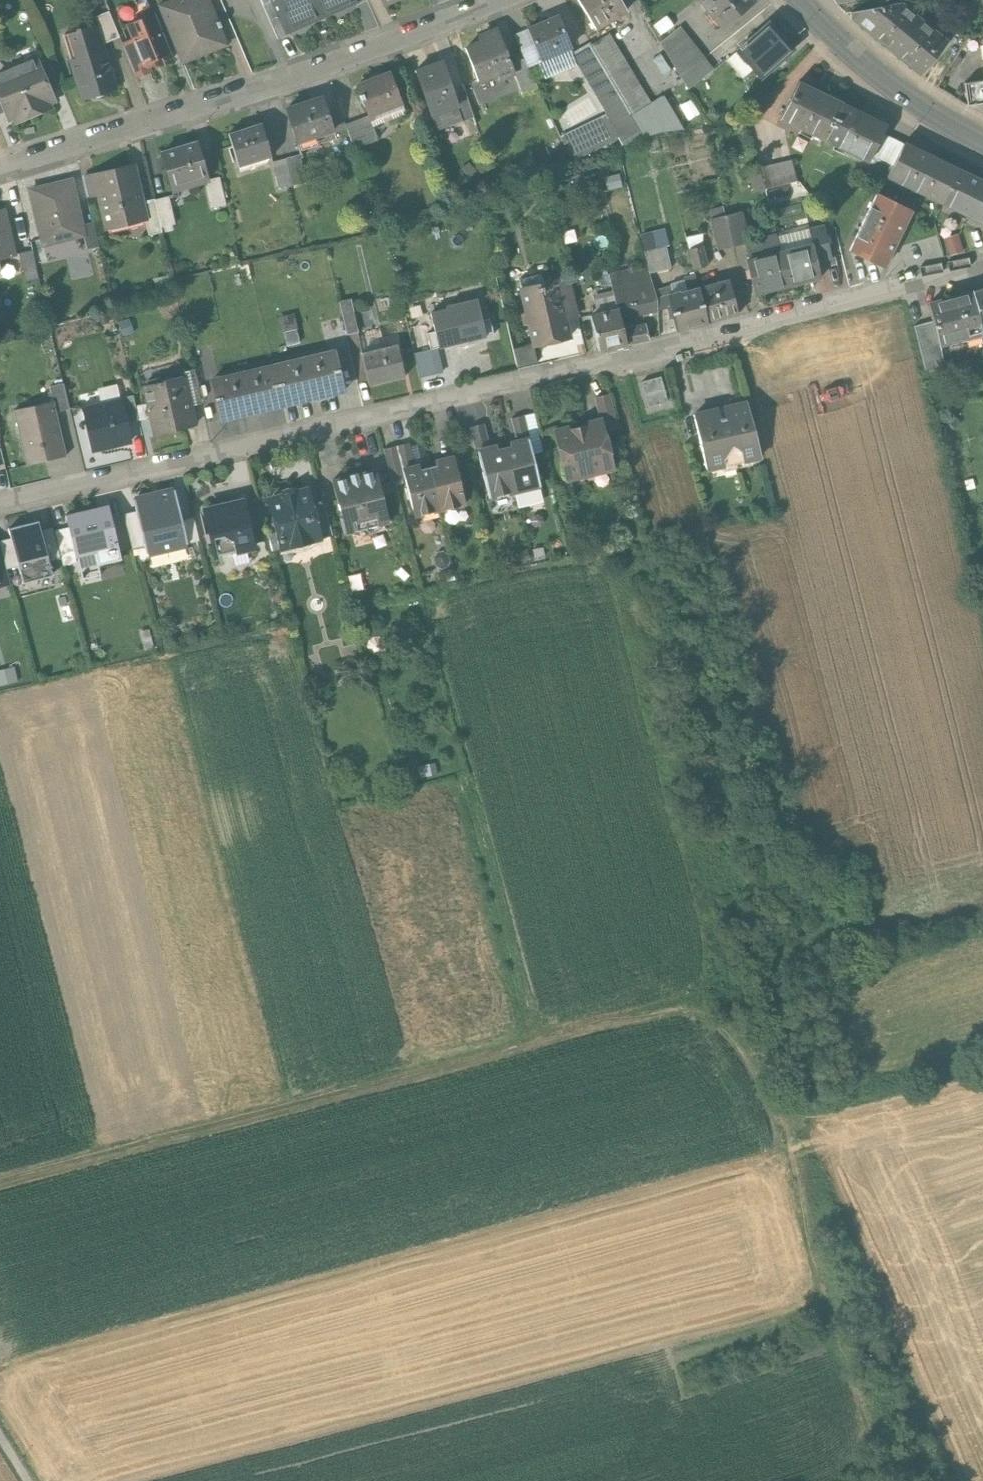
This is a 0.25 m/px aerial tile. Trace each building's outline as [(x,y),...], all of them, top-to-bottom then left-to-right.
[(162,11),(177,49),(199,41),(205,53),(226,45),(208,0),(189,0),(162,11)] [(291,35),(360,4),(358,0),(275,0),(291,35)] [(596,29),(627,11),(620,0),(578,0),(596,29)] [(723,29),(755,2),(754,0),(699,0),(723,29)] [(947,43),(899,3),(851,13),(852,19),(920,75),(947,43)] [(150,8),(144,10),(147,18),(153,16),(150,8)] [(119,37),(108,10),(95,15),(106,41),(119,37)] [(147,18),(128,26),(134,39),(122,44),(136,78),(150,72),(147,67),(156,63),(157,67),(171,62),(153,16),(147,18)] [(567,17),(531,33),(547,66),(582,49),(567,17)] [(660,43),(695,87),(720,67),(685,23),(660,43)] [(770,23),(740,51),(752,64),(749,66),(762,79),(794,49),(770,23)] [(96,25),(79,30),(78,28),(75,29),(78,40),(66,44),(82,99),(115,89),(110,74),(112,73),(108,60),(106,60),(96,25)] [(482,42),(467,48),(480,80),(498,73),(500,78),(514,72),(497,30),(480,37),(482,42)] [(607,33),(590,44),(609,75),(626,64),(607,33)] [(58,81),(49,58),(38,62),(47,86),(58,81)] [(38,62),(26,67),(21,64),(13,67),(32,114),(49,107),(47,102),(53,99),(47,86),(38,62)] [(441,62),(416,71),(436,130),(462,121),(453,97),(441,62)] [(5,70),(3,76),(0,77),(0,102),(1,105),(7,119),(13,117),(15,121),(32,114),(13,67),(5,70)] [(390,74),(357,87),(368,117),(401,104),(390,74)] [(964,85),(967,106),(982,104),(982,82),(964,85)] [(841,106),(798,84),(781,119),(824,141),(841,106)] [(465,93),(453,97),(462,121),(473,117),(465,93)] [(324,98),(288,109),(298,140),(334,129),(324,98)] [(884,128),(841,106),(824,141),(867,163),(884,128)] [(262,125),(244,131),(243,130),(230,134),(239,165),(273,155),(262,125)] [(197,143),(161,154),(170,185),(207,173),(197,143)] [(959,171),(904,144),(888,178),(942,204),(959,171)] [(300,155),(286,158),(292,184),(305,180),(300,155)] [(772,165),(778,185),(802,177),(796,157),(772,165)] [(131,165),(94,174),(107,228),(146,219),(143,205),(140,205),(131,165)] [(959,171),(942,204),(982,224),(982,183),(959,171)] [(220,177),(206,181),(212,208),(226,205),(220,177)] [(70,180),(30,190),(41,238),(67,232),(69,238),(83,235),(81,226),(70,180)] [(911,211),(877,195),(850,252),(883,268),(911,211)] [(168,199),(155,202),(161,229),(174,226),(168,199)] [(155,202),(143,205),(146,219),(150,236),(162,233),(161,229),(155,202)] [(0,211),(0,259),(14,256),(4,210),(0,211)] [(726,218),(713,221),(720,250),(733,246),(727,222),(726,218)] [(740,219),(727,222),(733,246),(746,243),(740,219)] [(93,223),(81,226),(83,235),(86,250),(98,247),(93,223)] [(647,231),(652,271),(675,268),(670,228),(647,231)] [(694,267),(711,267),(709,233),(692,234),(694,267)] [(811,245),(779,253),(787,287),(819,279),(811,245)] [(32,250),(19,253),(25,282),(39,279),(32,250)] [(779,253),(746,261),(754,295),(787,287),(779,253)] [(649,272),(609,282),(615,308),(655,298),(649,272)] [(555,283),(545,286),(542,274),(519,280),(526,311),(524,312),(521,316),(524,326),(527,328),(530,328),(534,346),(568,339),(561,306),(556,283),(555,283)] [(695,276),(684,279),(687,292),(697,289),(698,289),(698,288),(695,276)] [(567,277),(554,280),(555,283),(556,283),(561,306),(573,303),(567,277)] [(730,279),(698,288),(698,289),(697,289),(706,324),(739,315),(730,279)] [(687,292),(679,294),(679,293),(673,294),(667,296),(670,307),(665,309),(668,318),(672,317),(676,331),(692,326),(692,327),(706,324),(697,289),(687,292)] [(973,293),(981,328),(982,328),(982,291),(973,293)] [(973,293),(928,306),(932,322),(938,345),(940,345),(982,334),(981,328),(973,293)] [(362,331),(357,297),(345,299),(350,333),(362,331)] [(655,298),(615,308),(616,311),(619,319),(657,309),(656,301),(655,298)] [(426,334),(431,350),(437,349),(494,335),(490,319),(482,321),(476,300),(447,307),(447,310),(430,314),(435,332),(426,334)] [(619,319),(616,311),(590,316),(598,351),(626,345),(622,331),(621,327),(619,319)] [(932,322),(913,326),(919,350),(938,345),(932,322)] [(628,329),(622,331),(626,345),(648,340),(645,325),(628,329)] [(569,355),(566,343),(540,348),(542,360),(569,355)] [(938,345),(919,350),(925,374),(946,368),(940,345),(938,345)] [(396,346),(361,354),(369,385),(404,376),(396,346)] [(443,372),(437,349),(431,350),(413,354),(419,377),(443,372)] [(336,352),(273,367),(282,405),(345,390),(336,352)] [(273,367),(210,382),(219,420),(282,405),(273,367)] [(662,377),(642,382),(649,407),(668,402),(662,377)] [(184,378),(144,387),(148,405),(151,418),(156,436),(195,426),(184,378)] [(63,383),(50,386),(53,401),(54,401),(56,412),(69,409),(63,383)] [(133,395),(120,398),(122,405),(126,422),(139,419),(136,407),(133,395)] [(610,395),(594,399),(600,421),(603,432),(618,428),(610,395)] [(53,401),(18,410),(24,436),(20,437),(27,465),(67,455),(56,412),(54,401),(53,401)] [(716,411),(692,417),(706,471),(760,457),(746,403),(723,409),(725,419),(719,421),(716,411)] [(106,404),(83,409),(92,449),(130,440),(126,422),(122,405),(107,408),(106,404)] [(148,405),(136,407),(139,419),(139,421),(151,418),(148,405)] [(523,416),(511,419),(517,442),(517,441),(528,439),(529,439),(523,416)] [(600,421),(587,424),(589,430),(570,435),(568,429),(555,432),(567,479),(583,475),(583,473),(609,466),(610,468),(612,468),(603,432),(600,421)] [(482,424),(471,427),(477,451),(488,449),(482,424)] [(517,441),(517,442),(512,443),(513,449),(504,451),(514,492),(540,486),(529,439),(528,439),(517,441)] [(408,443),(397,446),(403,469),(414,467),(408,443)] [(397,446),(384,449),(392,482),(405,479),(403,469),(397,446)] [(488,449),(477,451),(489,499),(514,492),(504,451),(495,453),(494,447),(488,449)] [(444,466),(429,469),(439,510),(439,511),(452,507),(452,508),(465,504),(453,457),(442,460),(444,466)] [(429,469),(420,471),(415,468),(414,467),(403,469),(405,479),(414,516),(439,510),(429,469)] [(375,470),(332,481),(346,534),(389,523),(375,470)] [(519,493),(523,505),(549,498),(546,486),(519,493)] [(175,490),(158,494),(158,496),(152,498),(151,496),(133,500),(136,511),(144,546),(146,554),(187,544),(182,520),(175,490)] [(287,495),(272,499),(270,502),(278,532),(282,548),(319,539),(316,526),(306,521),(302,507),(304,506),(305,497),(303,490),(295,493),(295,495),(290,496),(287,495)] [(242,501),(204,510),(215,557),(253,548),(252,543),(245,511),(242,501)] [(304,506),(302,507),(306,521),(316,526),(319,539),(332,535),(324,501),(304,506)] [(67,516),(79,569),(121,559),(109,506),(67,516)] [(259,507),(245,511),(252,543),(268,540),(266,535),(259,507)] [(136,511),(123,514),(132,549),(144,546),(136,511)] [(194,518),(182,520),(187,544),(199,541),(194,518)] [(41,531),(25,535),(23,525),(8,529),(11,539),(18,566),(20,575),(32,571),(35,581),(53,576),(49,562),(41,531)] [(53,528),(41,531),(49,562),(61,559),(53,528)] [(278,532),(272,534),(276,550),(282,548),(278,532)] [(272,534),(266,535),(268,540),(271,551),(276,550),(272,534)] [(0,541),(0,545),(2,552),(6,569),(18,566),(11,539),(0,541)] [(2,552),(0,552),(0,587),(10,585),(6,569),(2,552)]
